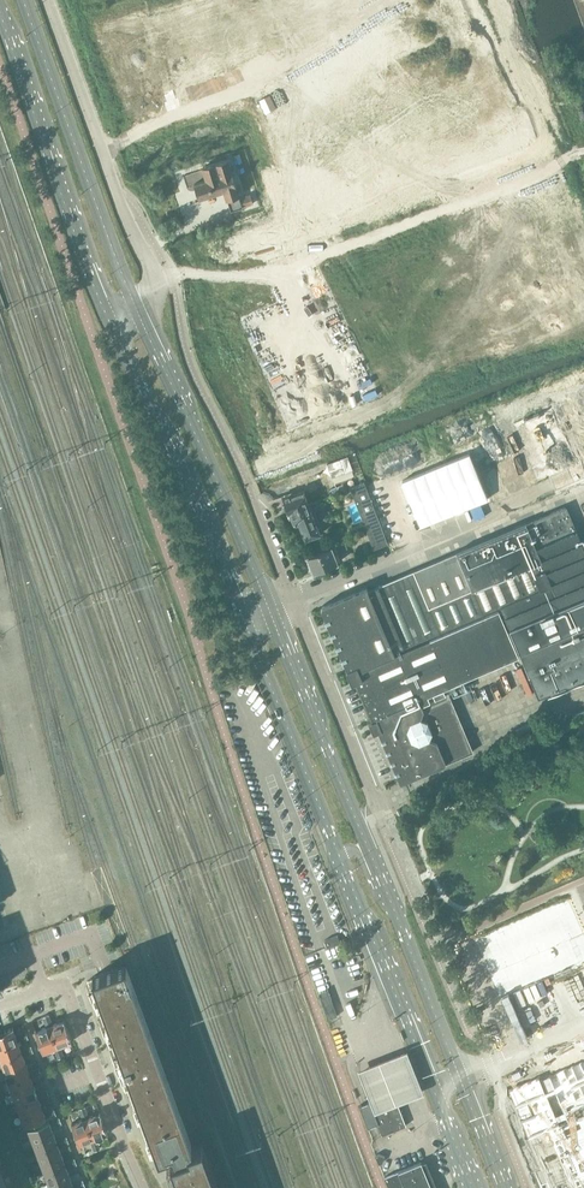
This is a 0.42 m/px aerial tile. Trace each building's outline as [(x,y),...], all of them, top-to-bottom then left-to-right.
[(318,135),(339,125),(334,113),(312,122),(318,135)] [(240,198),(227,159),(203,166),(207,180),(194,184),(198,197),(224,189),(231,210),(253,203),(250,194),(240,198)] [(188,249),(191,257),(199,254),(196,246),(188,249)] [(583,480),(583,393),(516,418),(532,465),(543,461),(554,491),(583,480)] [(364,482),(350,487),(374,548),(387,543),(364,482)] [(287,511),(288,512),(314,502),(313,498),(307,500),(306,497),(316,493),(313,487),(292,495),(291,492),(282,496),(285,504),(283,506),(285,510),(287,511)] [(314,502),(288,512),(291,519),(293,519),(295,525),(299,523),(305,539),(323,532),(315,512),(318,511),(319,507),(317,501),(314,502)] [(368,591),(383,626),(378,629),(386,647),(391,645),(394,651),(409,645),(415,642),(500,606),(501,608),(505,617),(520,653),(519,654),(539,698),(583,678),(583,539),(581,541),(566,506),(368,591)] [(344,542),(335,545),(307,556),(310,562),(309,564),(310,569),(313,570),(314,572),(337,563),(333,554),(335,553),(347,548),(344,542)] [(403,781),(429,770),(430,768),(432,769),(444,764),(445,762),(447,762),(472,752),(472,750),(446,687),(518,656),(502,618),(505,617),(501,608),(416,645),(415,642),(409,645),(411,647),(395,654),(394,651),(391,645),(386,647),(378,629),(383,626),(368,591),(368,590),(369,590),(367,585),(360,588),(359,592),(355,590),(322,604),(327,615),(325,619),(329,620),(332,628),(330,631),(334,633),(337,640),(335,644),(339,645),(342,653),(340,657),(345,658),(348,666),(347,667),(345,668),(351,683),(355,681),(372,720),(368,722),(373,733),(378,731),(378,730),(380,731),(382,737),(382,739),(381,740),(383,741),(384,741),(387,748),(386,749),(385,751),(387,752),(389,752),(391,758),(391,760),(390,762),(392,762),(393,763),(396,769),(395,771),(395,770),(394,772),(396,773),(398,773),(401,782),(403,781)] [(93,978),(87,980),(89,984),(91,990),(87,992),(89,997),(92,1004),(95,1002),(97,1008),(101,1018),(103,1024),(100,1026),(104,1037),(108,1036),(110,1042),(112,1047),(114,1053),(111,1055),(115,1067),(117,1073),(122,1086),(125,1085),(127,1090),(131,1101),(153,1159),(171,1152),(173,1158),(209,1145),(207,1139),(191,1145),(189,1141),(179,1113),(177,1107),(167,1079),(165,1073),(151,1036),(149,1030),(139,1002),(137,996),(132,983),(125,964),(92,976),(93,978)] [(319,992),(328,1019),(337,1016),(328,989),(319,992)] [(53,1024),(49,1025),(53,1036),(67,1031),(63,1020),(53,1024)] [(15,1027),(17,1034),(26,1031),(24,1024),(15,1027)] [(46,1026),(35,1031),(39,1041),(53,1036),(49,1025),(46,1026)] [(12,1027),(2,1031),(7,1045),(18,1041),(12,1027)] [(67,1031),(53,1036),(57,1047),(57,1046),(60,1045),(71,1041),(67,1031)] [(53,1036),(39,1041),(43,1052),(44,1051),(54,1047),(57,1047),(53,1036)] [(0,1047),(0,1058),(1,1059),(22,1052),(21,1049),(18,1041),(7,1045),(0,1047)] [(407,1049),(358,1069),(375,1113),(424,1093),(407,1049)] [(22,1052),(1,1059),(5,1070),(26,1063),(23,1055),(22,1052)] [(508,1089),(515,1107),(529,1101),(535,1113),(521,1119),(528,1138),(525,1139),(531,1153),(534,1160),(538,1169),(534,1171),(540,1185),(541,1187),(578,1187),(583,1186),(569,1155),(574,1153),(570,1145),(568,1138),(563,1124),(559,1125),(556,1117),(548,1097),(556,1094),(560,1102),(565,1100),(566,1103),(583,1096),(583,1060),(540,1078),(539,1076),(521,1083),(508,1089)] [(26,1063),(5,1070),(9,1081),(30,1074),(29,1071),(26,1063)] [(30,1074),(9,1081),(13,1092),(33,1084),(31,1077),(30,1074)] [(33,1084),(13,1092),(17,1103),(37,1095),(36,1092),(33,1084)] [(37,1095),(17,1103),(21,1114),(41,1106),(39,1098),(37,1095)] [(373,1111),(370,1101),(364,1103),(359,1105),(368,1128),(373,1126),(376,1124),(379,1132),(381,1132),(382,1135),(406,1125),(396,1101),(393,1103),(373,1111)] [(41,1106),(21,1114),(25,1125),(46,1117),(41,1106)] [(89,1116),(86,1117),(89,1128),(104,1123),(100,1112),(89,1116)] [(72,1122),(71,1123),(75,1133),(89,1128),(86,1117),(83,1119),(72,1122)] [(49,1121),(28,1128),(32,1140),(53,1132),(49,1121)] [(104,1123),(89,1128),(93,1139),(96,1137),(107,1133),(104,1123)] [(89,1128),(75,1133),(79,1144),(80,1143),(90,1140),(93,1139),(89,1128)] [(53,1132),(32,1140),(36,1151),(57,1143),(56,1140),(53,1132)] [(57,1143),(36,1151),(41,1161),(61,1154),(58,1146),(57,1143)] [(170,1160),(181,1187),(225,1187),(209,1145),(173,1158),(170,1160)] [(375,1155),(379,1164),(382,1162),(385,1156),(379,1153),(375,1155)] [(61,1154),(41,1161),(45,1172),(65,1164),(64,1162),(61,1154)] [(388,1186),(389,1187),(437,1187),(426,1162),(422,1163),(421,1162),(384,1177),(388,1186)] [(65,1164),(45,1172),(49,1183),(69,1175),(67,1167),(65,1164)] [(49,1183),(51,1187),(68,1187),(74,1186),(72,1183),(69,1175),(49,1183)]
